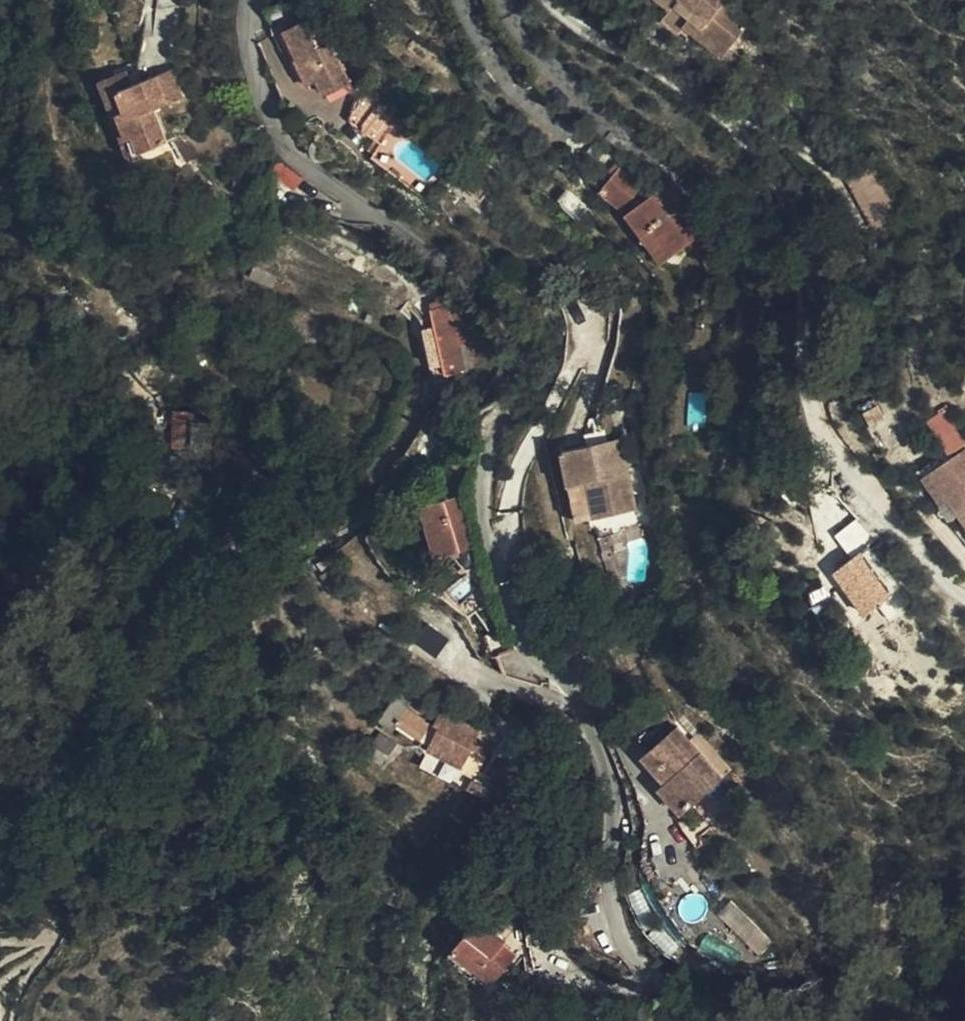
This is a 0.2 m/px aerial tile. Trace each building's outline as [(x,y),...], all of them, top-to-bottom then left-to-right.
[(673,10),(677,6),(670,0),(660,0),(673,10)] [(731,49),(748,27),(722,7),(728,0),(670,0),(677,6),(673,10),(664,21),(680,34),(687,26),(693,19),(731,49)] [(321,8),(288,23),(300,51),(295,53),(308,81),(317,77),(323,90),(351,78),(321,8)] [(687,26),(724,56),(731,49),(693,19),(687,26)] [(204,83),(207,82),(196,54),(189,56),(198,83),(204,83)] [(152,142),(165,137),(159,123),(153,125),(142,98),(149,95),(141,75),(155,70),(149,56),(122,67),(152,142)] [(149,95),(142,98),(153,125),(159,123),(165,137),(191,127),(178,94),(204,83),(198,83),(189,56),(180,60),(183,69),(171,74),(167,65),(155,70),(141,75),(149,95)] [(180,60),(167,65),(171,74),(183,69),(180,60)] [(393,112),(369,88),(353,92),(347,114),(378,137),(383,132),(390,137),(397,128),(388,120),(393,112)] [(641,143),(651,153),(661,143),(651,132),(641,143)] [(668,150),(661,143),(651,153),(657,160),(668,150)] [(281,157),(271,168),(291,187),(302,176),(281,157)] [(627,165),(603,193),(629,216),(664,264),(708,234),(673,184),(659,194),(627,165)] [(570,193),(561,202),(578,218),(587,208),(570,193)] [(466,370),(465,365),(481,362),(479,353),(473,355),(465,317),(456,319),(455,314),(437,318),(447,373),(466,370)] [(198,399),(196,434),(213,436),(215,399),(198,399)] [(566,478),(574,515),(633,501),(617,431),(577,439),(558,444),(566,478)] [(964,447),(964,441),(962,437),(920,465),(954,518),(963,512),(934,468),(964,447)] [(934,468),(963,512),(964,511),(964,447),(934,468)] [(466,509),(465,499),(459,479),(446,483),(455,513),(466,509)] [(423,491),(441,542),(470,532),(466,509),(455,513),(446,483),(423,491)] [(470,532),(476,530),(469,508),(466,509),(470,532)] [(336,555),(327,560),(336,578),(346,572),(336,555)] [(869,560),(845,579),(869,612),(894,593),(869,560)] [(428,621),(417,640),(441,653),(452,634),(428,621)] [(398,700),(396,702),(406,710),(408,706),(398,700)] [(397,724),(406,710),(396,702),(382,722),(393,729),(397,724)] [(406,710),(397,724),(431,747),(429,751),(470,778),(484,757),(454,748),(431,730),(406,710)] [(454,748),(484,757),(487,752),(437,720),(431,730),(454,748)] [(676,780),(695,804),(730,774),(686,722),(652,751),(676,780)] [(549,757),(542,747),(540,740),(534,750),(541,763),(549,757)] [(669,786),(689,809),(695,804),(676,780),(669,786)] [(512,961),(507,955),(514,949),(505,940),(508,937),(485,914),(458,942),(495,978),(512,961)] [(514,949),(507,955),(512,961),(520,954),(514,949)]
